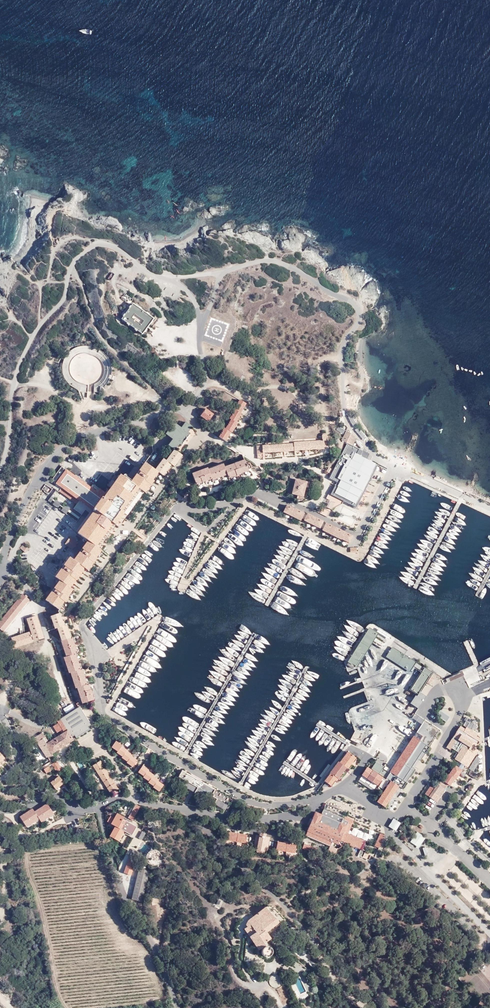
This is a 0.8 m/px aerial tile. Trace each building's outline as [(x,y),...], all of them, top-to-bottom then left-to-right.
[(122,319),(126,322),(142,334),(153,318),(133,303),(122,319)] [(75,388),(87,392),(88,385),(77,382),(73,378),(70,374),(69,367),(71,362),(74,357),(79,354),(84,353),(92,355),(98,358),(102,361),(104,366),(104,372),(102,379),(97,383),(94,384),(94,392),(100,392),(100,390),(105,386),(109,379),(111,372),(111,366),(108,357),(104,353),(98,350),(91,346),(83,345),(79,346),(70,350),(66,355),(63,361),(62,368),(63,375),(68,383),(75,388)] [(219,437),(225,440),(230,431),(232,432),(237,423),(236,422),(241,413),(240,412),(246,403),(240,399),(234,409),(235,410),(230,418),(231,420),(226,428),(224,428),(219,437)] [(209,421),(213,414),(206,408),(201,416),(209,421)] [(347,415),(353,427),(358,425),(351,413),(347,415)] [(192,426),(186,422),(181,428),(174,422),(165,434),(172,439),(168,445),(174,449),(165,460),(162,458),(154,469),(145,462),(130,482),(120,474),(115,481),(112,479),(107,485),(110,488),(105,495),(103,494),(104,493),(99,489),(96,492),(65,470),(52,487),(58,491),(62,487),(80,502),(78,504),(87,511),(88,509),(90,511),(92,512),(82,527),(77,533),(87,540),(73,559),(69,557),(55,576),(59,580),(45,599),(57,608),(63,600),(65,601),(68,597),(66,596),(72,589),(68,586),(73,579),(76,581),(79,576),(78,575),(84,568),(88,570),(96,558),(96,557),(101,550),(99,548),(115,525),(118,527),(127,515),(125,513),(141,490),(145,493),(154,480),(151,479),(157,471),(163,475),(171,464),(174,466),(182,455),(175,450),(179,444),(182,445),(190,434),(188,432),(192,426)] [(348,438),(350,433),(338,427),(336,430),(344,434),(341,440),(344,442),(347,443),(346,444),(329,478),(336,482),(330,495),(356,507),(377,465),(367,459),(369,454),(351,445),(354,441),(348,438)] [(355,430),(364,441),(368,437),(359,427),(355,430)] [(357,439),(355,441),(360,448),(363,446),(357,439)] [(293,443),(293,451),(322,449),(322,440),(293,442),(293,443)] [(263,453),(293,451),(293,443),(256,446),(257,454),(262,454),(263,453)] [(130,452),(127,455),(131,460),(135,457),(130,452)] [(251,468),(249,463),(246,464),(244,460),(224,467),(223,463),(208,469),(207,468),(192,473),(195,484),(211,479),(212,480),(227,475),(228,478),(236,475),(237,476),(241,475),(241,473),(248,470),(251,468)] [(271,484),(273,479),(267,476),(264,481),(271,484)] [(306,487),(307,481),(296,479),(292,493),(298,495),(303,496),(305,491),(306,487)] [(303,496),(298,495),(297,499),(302,500),(307,497),(308,492),(305,491),(303,496)] [(302,518),(305,513),(295,508),(295,509),(287,504),(284,511),(301,520),(302,518)] [(92,512),(90,511),(80,525),(82,527),(92,512)] [(320,526),(323,522),(323,521),(308,514),(307,514),(305,519),(304,520),(320,527),(320,526)] [(326,523),(326,524),(323,528),(322,530),(342,540),(342,539),(349,543),(353,536),(326,523)] [(73,549),(78,542),(70,536),(65,543),(73,549)] [(26,553),(29,549),(24,544),(21,548),(26,553)] [(30,600),(22,594),(0,621),(0,628),(4,631),(30,600)] [(64,625),(60,613),(51,616),(55,628),(58,628),(62,640),(61,640),(66,656),(64,657),(69,673),(70,673),(75,688),(77,688),(82,703),(93,699),(92,694),(91,689),(90,689),(89,684),(87,685),(82,668),(80,669),(75,653),(77,652),(72,638),(71,638),(67,625),(64,625)] [(44,638),(37,615),(26,618),(29,632),(11,637),(14,647),(44,638)] [(377,633),(370,629),(347,664),(352,667),(357,666),(377,633)] [(376,638),(373,642),(382,647),(385,643),(376,638)] [(418,694),(432,672),(393,647),(386,656),(409,671),(410,670),(412,671),(415,667),(422,671),(410,689),(418,694)] [(418,708),(426,696),(420,692),(417,696),(416,695),(411,703),(418,708)] [(88,727),(91,725),(79,707),(57,721),(60,726),(58,727),(62,734),(46,744),(46,743),(48,741),(42,733),(33,738),(46,757),(47,757),(49,760),(54,757),(51,753),(73,740),(72,737),(75,736),(76,738),(90,729),(88,727)] [(439,711),(436,716),(446,722),(449,717),(439,711)] [(476,730),(479,723),(466,717),(463,725),(476,730)] [(440,730),(424,720),(416,731),(432,742),(440,730)] [(447,747),(450,749),(451,747),(459,752),(455,759),(465,765),(469,767),(481,747),(478,744),(481,739),(477,736),(477,734),(466,727),(465,729),(460,725),(447,747)] [(432,742),(416,732),(385,778),(390,782),(377,802),(384,807),(398,787),(402,789),(432,742)] [(122,746),(116,741),(112,747),(117,751),(117,752),(123,757),(122,757),(127,761),(127,763),(133,767),(135,764),(136,765),(137,763),(136,761),(137,760),(132,756),(132,755),(128,751),(122,746)] [(347,768),(356,757),(348,751),(340,762),(338,762),(330,773),(325,781),(330,786),(333,782),(335,783),(346,768),(347,768)] [(51,764),(57,772),(62,768),(56,760),(51,764)] [(119,789),(100,761),(93,766),(111,794),(113,793),(114,795),(118,793),(117,790),(119,789)] [(385,777),(388,772),(383,769),(384,767),(376,761),(372,768),(385,777)] [(149,770),(142,766),(138,772),(144,776),(143,777),(149,781),(149,782),(153,786),(153,787),(159,791),(163,785),(158,781),(159,780),(153,776),(153,775),(148,771),(149,770)] [(449,774),(444,782),(448,785),(450,786),(455,778),(456,779),(462,770),(455,766),(450,775),(449,774)] [(377,785),(382,777),(367,767),(361,775),(377,785)] [(182,770),(178,777),(197,787),(194,793),(213,804),(217,799),(212,795),(215,789),(182,770)] [(55,789),(64,783),(59,776),(50,782),(55,789)] [(448,785),(444,782),(441,780),(438,784),(441,787),(436,795),(440,798),(446,790),(445,790),(448,785)] [(441,787),(438,784),(432,793),(436,795),(441,787)] [(437,802),(440,798),(436,795),(432,793),(430,797),(437,802)] [(41,822),(53,813),(47,803),(34,812),(32,808),(20,816),(27,826),(39,819),(41,822)] [(127,817),(132,809),(124,804),(119,813),(127,817)] [(132,820),(140,806),(137,804),(129,818),(132,820)] [(327,852),(335,855),(337,849),(342,845),(344,842),(350,844),(350,845),(354,847),(355,846),(360,849),(361,849),(364,842),(344,832),(347,826),(315,812),(307,831),(305,836),(306,836),(305,837),(308,839),(309,837),(329,846),(327,852)] [(134,824),(134,822),(118,813),(114,818),(111,816),(107,822),(115,826),(111,834),(121,841),(126,833),(129,834),(135,825),(134,824)] [(246,842),(247,835),(228,832),(227,840),(246,842)] [(419,848),(426,838),(417,832),(411,842),(419,848)] [(379,848),(385,835),(380,833),(374,846),(379,848)] [(265,837),(260,836),(256,835),(254,849),(257,850),(259,853),(262,853),(264,851),(267,851),(269,837),(265,837)] [(295,853),(296,845),(278,842),(276,850),(295,853)] [(304,844),(302,849),(320,854),(321,850),(304,844)] [(130,875),(138,851),(132,849),(124,873),(130,875)] [(360,849),(357,855),(363,858),(366,851),(361,849),(360,849)] [(147,855),(147,858),(147,861),(149,864),(152,865),(155,866),(157,865),(160,863),(161,860),(162,858),(161,855),(159,852),(157,851),(154,850),(151,851),(149,853),(147,855)] [(145,870),(141,869),(139,869),(137,877),(135,887),(133,899),(142,902),(149,871),(145,870)] [(164,903),(162,891),(151,893),(153,905),(164,903)] [(261,911),(254,916),(248,920),(249,921),(247,922),(246,924),(247,926),(245,928),(247,932),(245,933),(248,938),(250,936),(259,950),(257,951),(258,954),(262,952),(260,949),(266,945),(265,943),(271,939),(266,932),(275,924),(279,927),(285,922),(285,919),(280,914),(273,906),(264,905),(260,908),(261,911)] [(272,955),(273,952),(272,948),(268,947),(265,948),(263,952),(265,955),(268,957),(272,955)]
